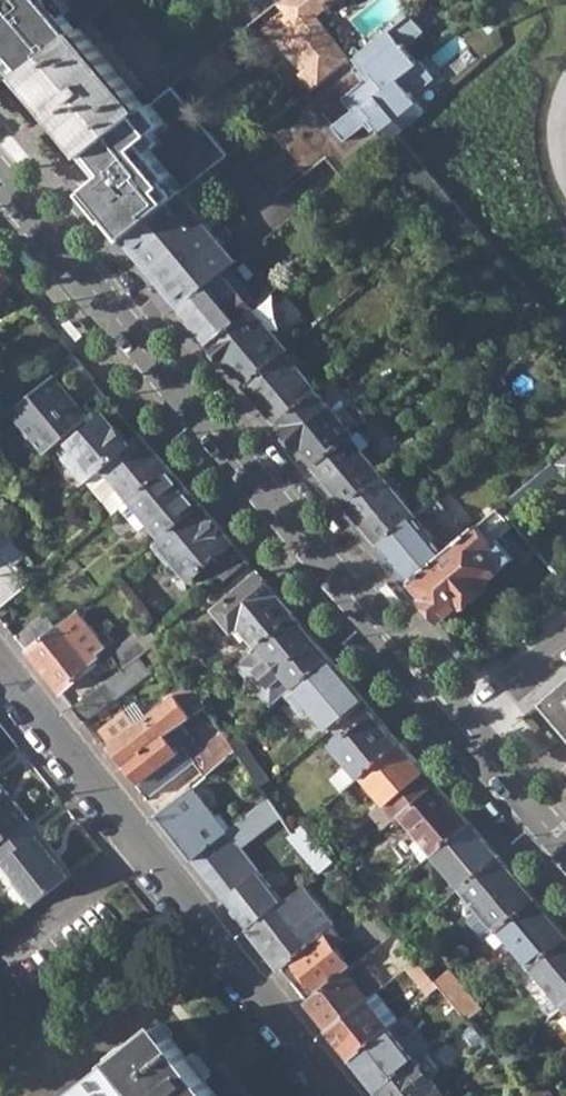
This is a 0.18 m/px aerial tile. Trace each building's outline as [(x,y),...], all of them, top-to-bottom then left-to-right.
[(26,70),(78,28),(55,0),(0,0),(0,38),(26,70)] [(321,80),(346,61),(351,57),(316,13),(333,0),(280,0),(279,1),(288,12),(298,25),(293,30),(286,35),(321,80)] [(362,73),(367,79),(345,97),(356,110),(418,60),(405,45),(425,28),(409,10),(355,54),(367,69),(362,73)] [(282,16),(293,30),(298,25),(288,12),(282,16)] [(23,71),(88,153),(146,106),(135,92),(143,86),(91,19),(78,28),(26,70),(23,71)] [(17,76),(1,57),(0,58),(0,89),(17,76)] [(418,60),(356,110),(336,126),(348,139),(369,122),(374,129),(379,125),(391,139),(399,133),(428,110),(415,95),(436,77),(421,58),(418,60)] [(120,191),(135,208),(182,167),(154,134),(162,127),(151,114),(95,161),(109,178),(120,191)] [(399,133),(391,139),(402,151),(409,145),(399,133)] [(233,177),(248,169),(238,150),(223,159),(233,177)] [(105,204),(120,191),(109,178),(94,190),(105,204)] [(182,191),(124,238),(182,307),(219,278),(240,261),(225,243),(235,234),(229,225),(218,235),(182,191)] [(449,213),(460,226),(470,218),(459,204),(449,213)] [(8,295),(4,289),(12,282),(0,268),(0,301),(8,295)] [(182,307),(212,344),(254,309),(240,293),(235,297),(219,278),(182,307)] [(212,344),(246,383),(285,350),(288,348),(254,309),(212,344)] [(246,383),(278,422),(318,388),(285,350),(246,383)] [(9,410),(44,451),(88,414),(54,373),(9,410)] [(307,444),(321,461),(351,436),(355,433),(318,388),(278,422),(301,449),(307,444)] [(107,412),(70,441),(76,447),(64,457),(83,479),(101,464),(130,439),(107,412)] [(315,465),(348,504),(383,474),(363,451),(372,443),(360,428),(355,433),(351,436),(321,461),(315,465)] [(101,464),(119,485),(131,497),(167,466),(138,432),(130,439),(101,464)] [(448,551),(413,581),(443,617),(489,581),(488,579),(514,556),(499,538),(504,534),(494,522),(507,511),(509,512),(560,469),(565,475),(565,450),(448,551)] [(142,514),(161,536),(199,504),(167,466),(131,497),(124,503),(121,505),(133,521),(142,514)] [(348,504),(380,543),(415,512),(383,474),(348,504)] [(112,491),(124,503),(131,497),(119,485),(112,491)] [(161,536),(157,539),(168,555),(187,577),(203,565),(218,583),(246,559),(199,504),(161,536)] [(380,543),(413,581),(448,551),(415,512),(380,543)] [(14,537),(0,521),(0,549),(14,537)] [(162,559),(168,555),(157,539),(151,544),(162,559)] [(26,585),(0,556),(0,607),(26,585)] [(237,623),(255,645),(257,644),(292,614),(257,572),(214,609),(231,629),(237,623)] [(392,604),(400,597),(385,581),(381,584),(377,588),(392,604)] [(75,608),(26,648),(59,689),(93,662),(92,659),(97,656),(94,653),(104,646),(75,608)] [(292,614),(257,644),(255,645),(235,663),(245,675),(248,672),(257,673),(261,678),(261,689),(258,691),(269,704),(286,691),(292,686),(328,656),(292,614)] [(147,625),(110,653),(121,668),(134,659),(137,657),(159,641),(147,625)] [(298,692),(328,727),(363,698),(328,656),(292,686),(286,691),(291,697),(298,692)] [(149,674),(137,657),(134,659),(121,668),(80,698),(71,705),(83,720),(149,674)] [(110,741),(126,762),(179,721),(202,703),(188,682),(145,715),(138,720),(127,706),(99,727),(106,736),(111,732),(115,738),(110,741)] [(565,718),(565,682),(548,697),(565,718)] [(71,705),(80,698),(74,691),(65,697),(71,705)] [(328,727),(338,737),(373,708),(363,698),(328,727)] [(127,706),(138,720),(145,715),(134,700),(127,706)] [(399,740),(373,708),(338,737),(332,742),(349,764),(332,778),(341,790),(359,774),(399,740)] [(189,735),(179,721),(126,762),(151,792),(193,759),(190,755),(179,742),(189,735)] [(222,731),(190,755),(193,759),(205,775),(235,749),(222,731)] [(110,741),(115,738),(111,732),(106,736),(110,741)] [(359,774),(394,817),(398,814),(435,782),(399,740),(359,774)] [(456,764),(448,771),(462,788),(466,784),(470,781),(456,764)] [(0,782),(0,847),(31,821),(0,782)] [(398,814),(419,837),(427,846),(420,852),(424,857),(429,853),(467,820),(435,782),(398,814)] [(192,857),(224,828),(192,786),(157,812),(192,857)] [(288,834),(318,871),(332,860),(301,824),(292,830),(266,793),(247,809),(275,846),(288,834)] [(192,857),(203,872),(238,845),(248,835),(235,819),(224,828),(192,857)] [(467,820),(429,853),(458,887),(460,886),(496,854),(467,820)] [(0,847),(0,859),(16,879),(12,883),(33,910),(74,877),(31,821),(0,847)] [(412,844),(420,852),(427,846),(419,837),(412,844)] [(260,872),(238,845),(203,872),(247,927),(282,899),(275,890),(260,872)] [(460,886),(496,926),(531,895),(496,854),(460,886)] [(269,866),(260,872),(275,890),(284,883),(269,866)] [(336,920),(305,881),(288,895),(282,899),(247,927),(279,966),(292,955),(319,934),(325,930),(336,920)] [(564,934),(531,895),(496,926),(507,937),(529,964),(564,934)] [(507,937),(496,926),(487,934),(497,945),(507,937)] [(382,937),(406,966),(416,958),(399,938),(392,929),(382,937)] [(292,955),(318,988),(345,966),(351,961),(325,930),(319,934),(292,955)] [(554,992),(563,1003),(565,1000),(565,937),(564,934),(529,964),(554,992)] [(382,985),(359,955),(351,961),(345,966),(318,988),(305,999),(328,1028),(368,996),(377,989),(382,985)] [(406,966),(428,994),(439,985),(435,980),(416,958),(406,966)] [(480,1008),(448,968),(435,980),(439,985),(448,996),(466,1016),(468,1018),(480,1008)] [(368,996),(390,1025),(400,1017),(377,989),(368,996)] [(550,1014),(563,1003),(554,992),(542,1004),(550,1014)] [(350,1056),(390,1025),(368,996),(328,1028),(350,1056)] [(460,1021),(480,1046),(487,1041),(468,1018),(466,1016),(460,1021)] [(161,1024),(71,1095),(219,1095),(161,1024)] [(415,1057),(390,1025),(350,1056),(376,1088),(415,1057)] [(530,1091),(539,1082),(510,1048),(500,1056),(523,1083),(530,1091)] [(435,1061),(425,1049),(417,1055),(425,1068),(435,1061)] [(436,1081),(425,1068),(417,1055),(415,1057),(376,1088),(382,1095),(417,1095),(436,1081)] [(534,1095),(556,1095),(542,1080),(539,1082),(530,1091),(534,1095)] [(436,1081),(417,1095),(448,1095),(436,1081)] [(507,1095),(534,1095),(530,1091),(523,1083),(507,1095)]
